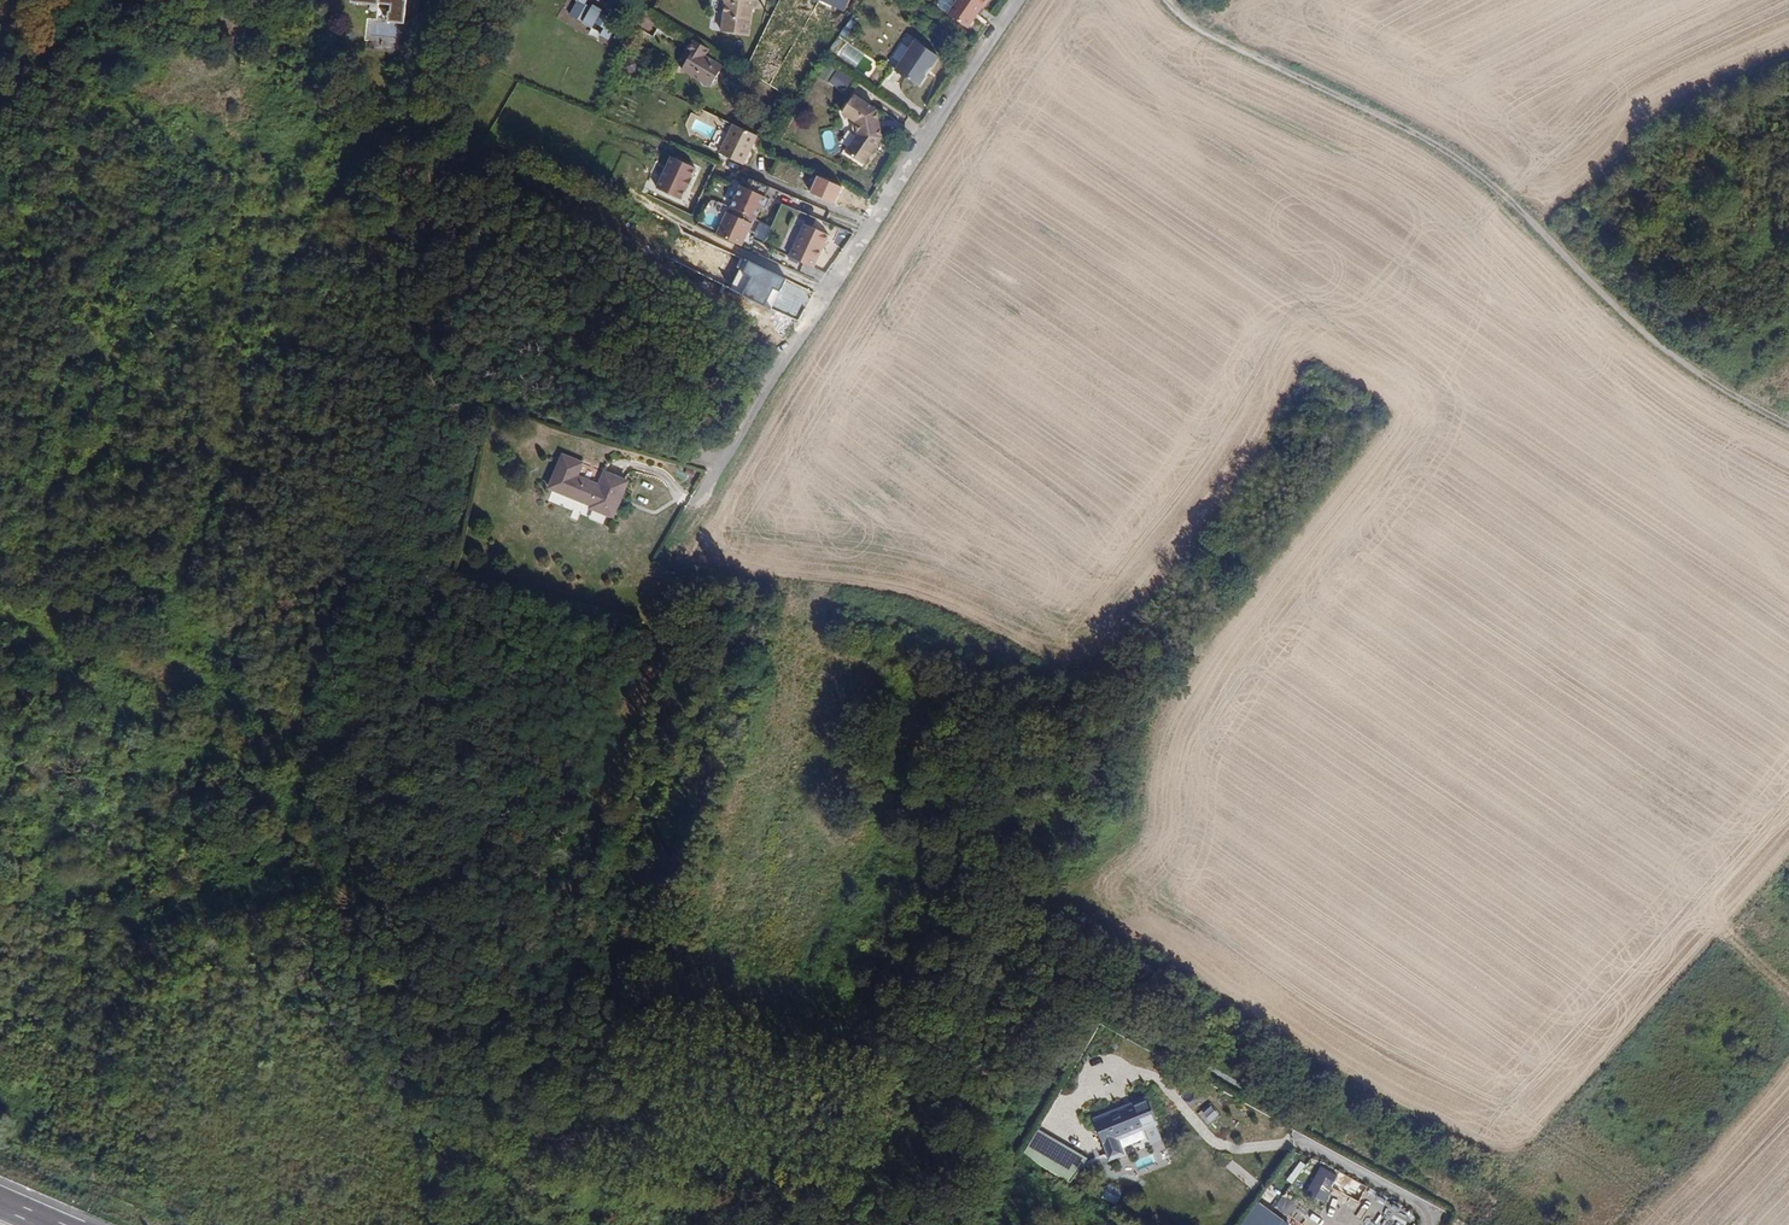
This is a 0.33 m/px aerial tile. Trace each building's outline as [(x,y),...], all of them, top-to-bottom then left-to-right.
[(353,2),(368,3),(368,1),(378,3),(378,4),(391,5),(389,20),(404,21),(406,0),(353,0),(353,2)] [(570,4),(576,6),(568,21),(592,33),(594,28),(603,33),(600,40),(608,44),(617,26),(594,14),(595,12),(591,9),(590,12),(583,9),(588,0),(572,0),(570,4)] [(722,2),(720,32),(747,34),(751,0),(721,0),(722,2)] [(987,0),(955,0),(946,13),(966,26),(981,5),(983,6),(987,0)] [(915,85),(936,56),(913,40),(893,70),(915,85)] [(722,58),(700,45),(691,61),(698,65),(692,77),(709,87),(713,94),(728,90),(737,73),(720,63),(722,58)] [(860,100),(838,84),(826,102),(837,109),(840,125),(829,141),(847,153),(865,127),(860,100)] [(733,124),(719,153),(742,164),(756,136),(733,124)] [(672,157),(658,189),(682,200),(687,189),(688,190),(693,179),(692,178),(697,168),(672,157)] [(744,186),(734,208),(759,219),(765,205),(769,207),(772,199),(768,197),(772,187),(753,179),(749,188),(744,186)] [(859,212),(863,203),(855,200),(851,208),(859,212)] [(730,212),(719,234),(743,245),(753,223),(730,212)] [(816,267),(831,234),(807,224),(792,256),(816,267)] [(787,309),(794,293),(781,288),(783,282),(775,278),(777,273),(759,265),(745,295),(763,304),(765,300),(787,309)] [(740,290),(743,281),(730,275),(727,284),(740,290)] [(583,464),(562,455),(548,489),(587,505),(587,508),(606,516),(621,481),(603,473),(598,484),(578,476),(583,464)] [(670,764),(666,776),(678,781),(682,769),(670,764)] [(1097,1119),(1105,1140),(1118,1136),(1155,1122),(1150,1102),(1097,1119)] [(1210,1103),(1198,1113),(1209,1125),(1221,1114),(1210,1103)] [(1118,1136),(1105,1140),(1109,1154),(1122,1149),(1118,1136)] [(1341,1207),(1352,1187),(1338,1179),(1327,1199),(1341,1207)]
